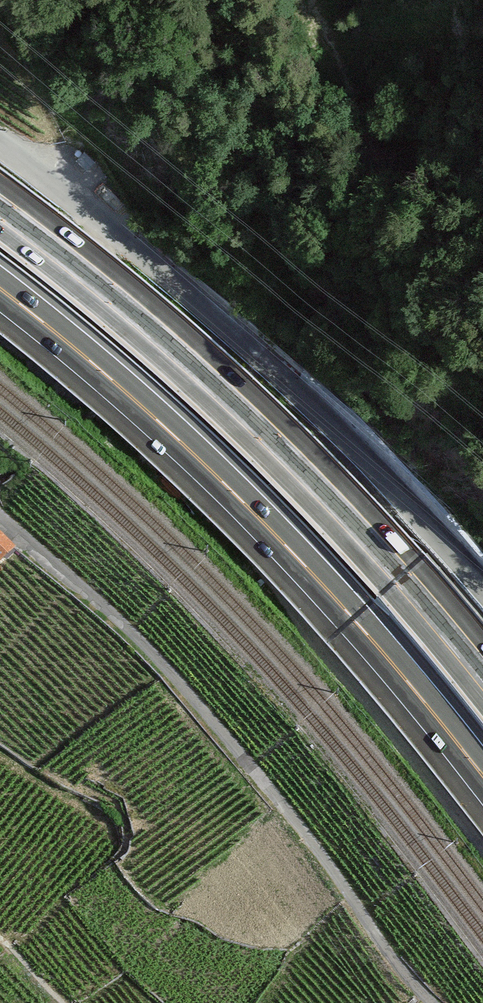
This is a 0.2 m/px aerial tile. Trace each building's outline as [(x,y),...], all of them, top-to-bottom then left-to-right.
[(2,558),(15,544),(0,530),(0,557),(2,558)]
